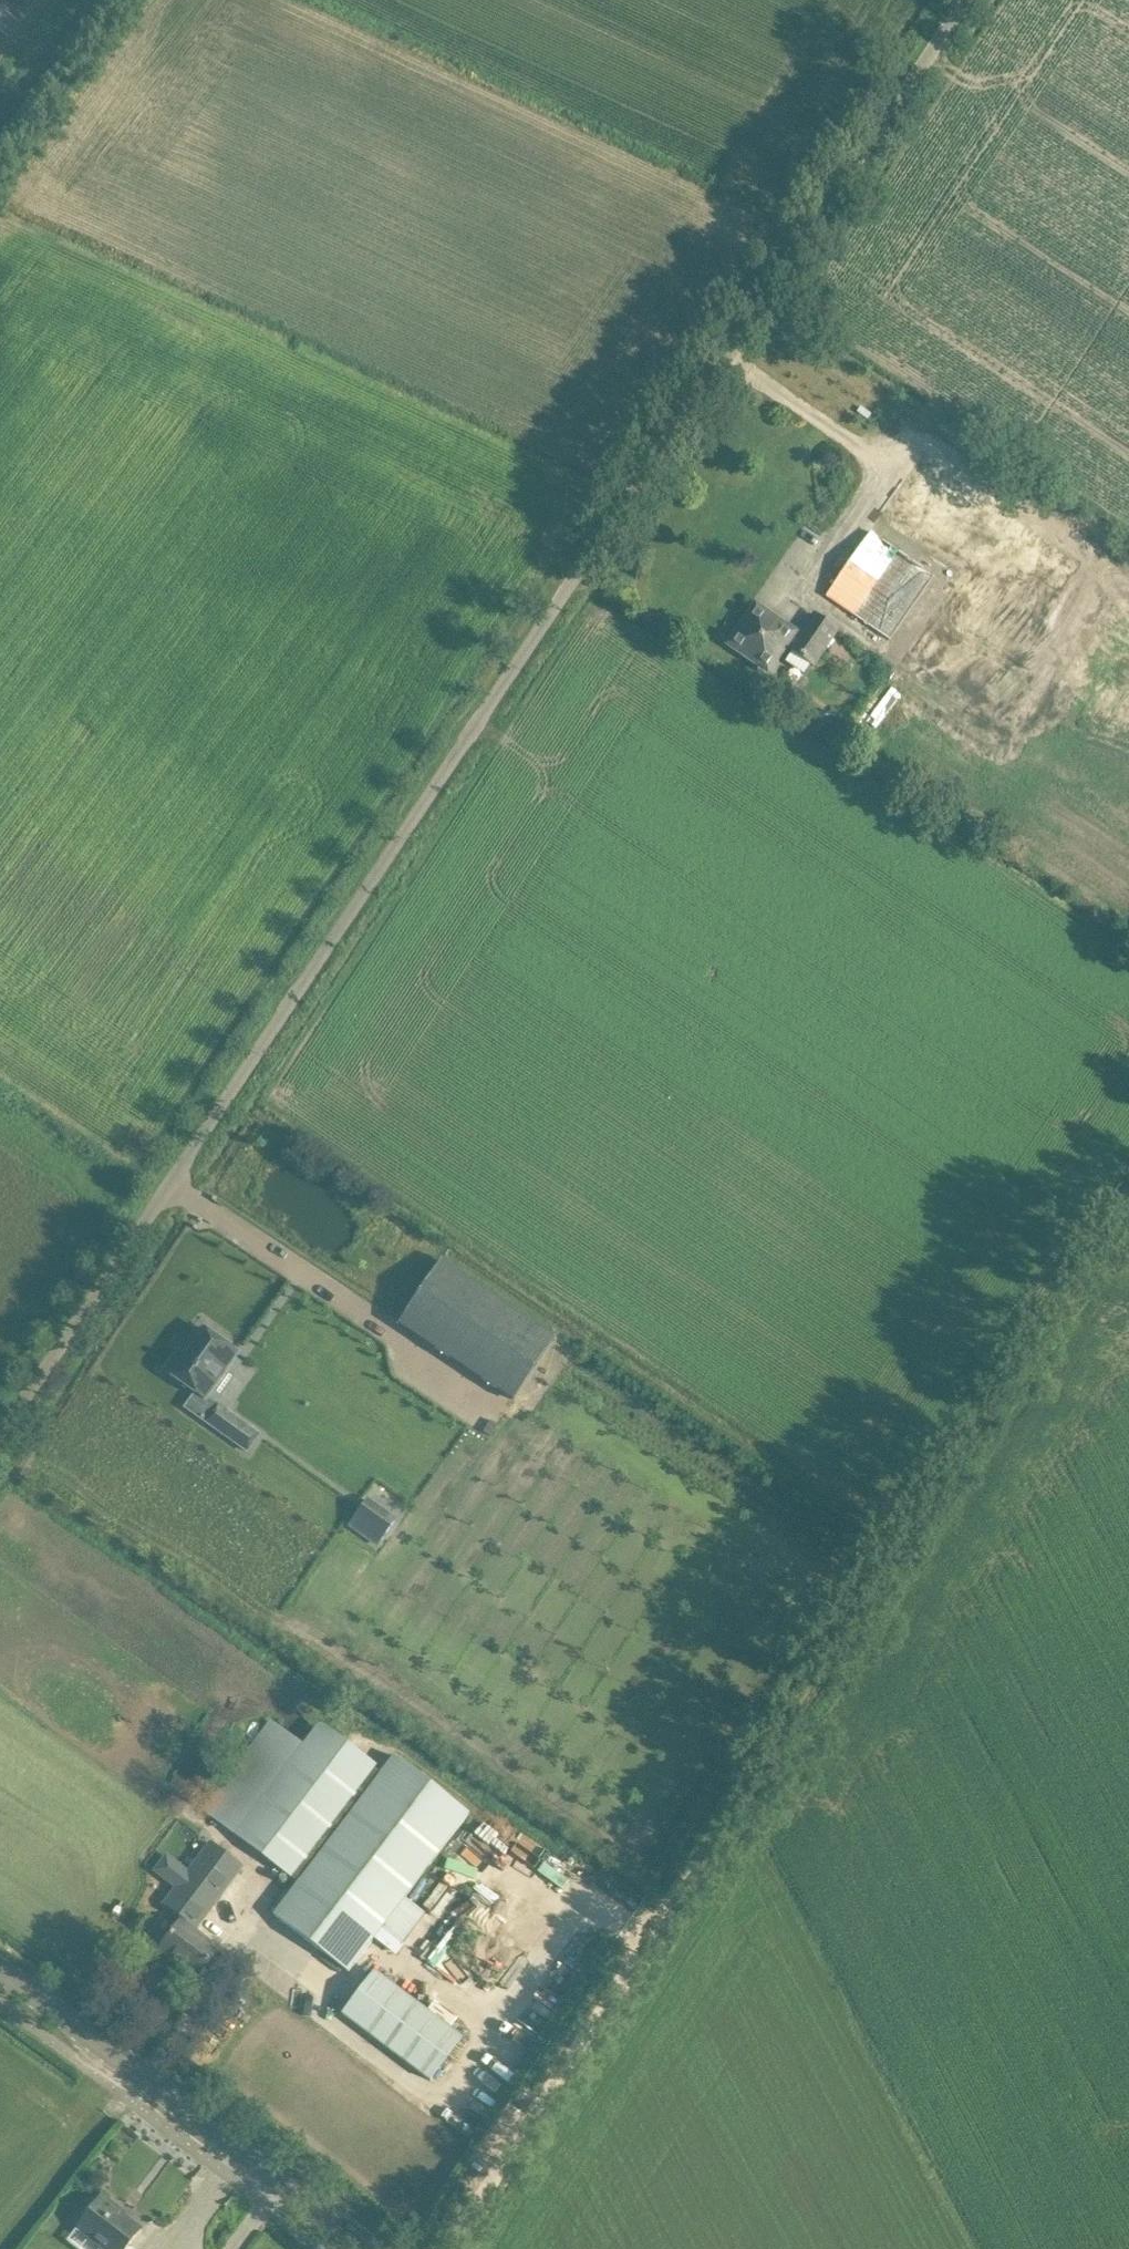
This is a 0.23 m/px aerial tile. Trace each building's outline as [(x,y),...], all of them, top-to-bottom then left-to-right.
[(892,527),(1016,615),(1034,627),(1079,563),(924,456),(879,521),(881,522),(873,533),(872,532),(827,597),(973,697),(972,699),(977,702),(978,701),(1004,718),(1048,654),(1012,628),(884,538),(892,527)] [(753,615),(733,643),(752,656),(768,667),(784,643),(792,648),(791,649),(793,650),(786,662),(804,674),(811,663),(814,664),(837,631),(833,627),(814,615),(798,638),(791,633),(765,614),(760,621),(753,615)] [(556,1337),(441,1261),(400,1324),(514,1400),(556,1337)] [(178,1351),(164,1370),(205,1399),(206,1399),(207,1398),(207,1397),(218,1405),(227,1411),(233,1404),(222,1396),(237,1376),(234,1374),(242,1363),(235,1358),(239,1353),(206,1329),(193,1347),(193,1348),(187,1357),(178,1351)] [(217,1406),(206,1422),(247,1451),(259,1434),(218,1405),(217,1406)] [(395,1520),(371,1503),(355,1526),(351,1523),(350,1524),(378,1544),(395,1520)] [(394,1756),(381,1773),(318,1725),(304,1745),(293,1759),(266,1739),(209,1814),(235,1835),(298,1883),(274,1915),(349,1972),(469,1813),(394,1756)] [(177,1888),(166,1904),(185,1917),(196,1925),(208,1911),(241,1867),(211,1844),(177,1888)] [(174,1933),(160,1950),(162,1951),(164,1949),(184,1964),(182,1966),(197,1978),(219,1950),(193,1930),(196,1925),(185,1917),(182,1922),(174,1933)] [(464,2038),(376,1970),(342,2014),(431,2081),(464,2038)] [(141,2230),(116,2211),(118,2207),(102,2195),(88,2212),(77,2226),(107,2248),(127,2248),(141,2230)]
